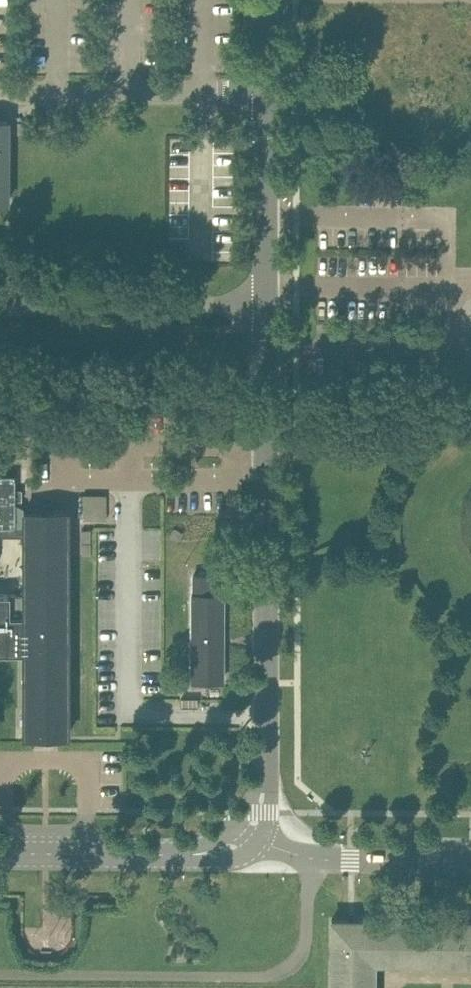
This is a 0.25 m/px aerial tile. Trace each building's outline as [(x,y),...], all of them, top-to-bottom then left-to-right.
[(27,121),(17,121),(17,133),(27,134),(27,121)] [(56,414),(44,413),(43,423),(56,423),(56,414)] [(24,534),(24,526),(15,526),(15,473),(0,473),(0,534),(24,534)] [(106,518),(106,494),(83,493),(83,518),(106,518)] [(35,510),(24,510),(24,526),(24,534),(24,593),(0,593),(0,652),(24,652),(24,734),(40,735),(41,743),(51,742),(52,734),(68,734),(68,510),(52,509),(52,502),(40,502),(40,510),(35,510)] [(82,555),(91,555),(91,529),(82,529),(82,555)] [(223,593),(209,593),(209,573),(194,573),(194,593),(193,593),(192,679),(222,679),(223,593)] [(198,698),(181,698),(181,706),(198,706),(198,698)] [(331,919),(331,987),(373,987),(374,959),(443,960),(444,956),(452,956),(453,960),(470,961),(470,920),(331,919)]
